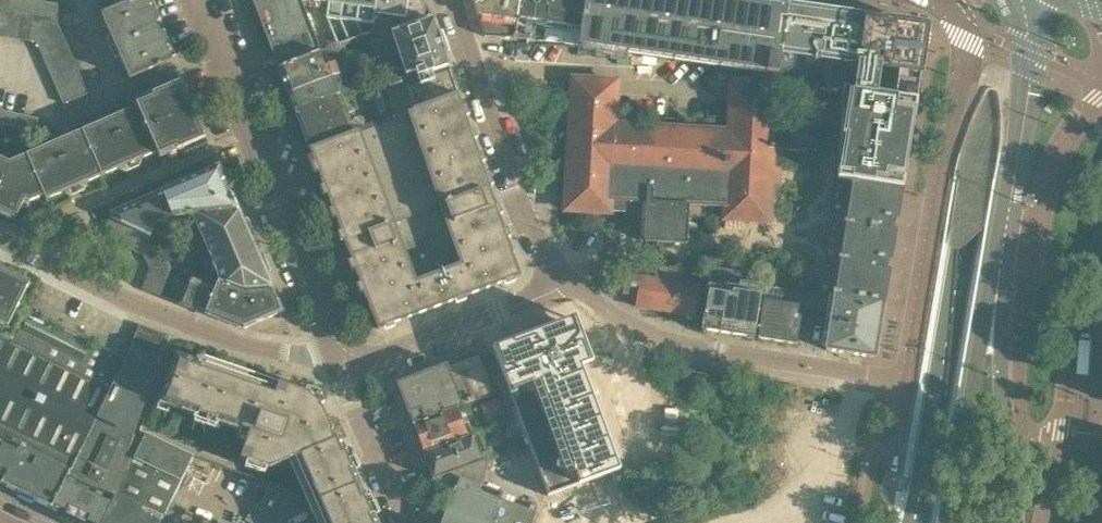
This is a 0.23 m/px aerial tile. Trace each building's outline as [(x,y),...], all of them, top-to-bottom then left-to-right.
[(5,11),(14,12),(15,0),(7,0),(5,11)] [(18,12),(22,13),(24,0),(15,0),(14,12),(18,12)] [(22,13),(31,14),(33,0),(24,0),(22,13)] [(31,14),(39,15),(41,1),(35,0),(33,0),(31,14)] [(113,8),(101,14),(115,46),(157,28),(145,0),(132,0),(113,8)] [(113,8),(132,0),(114,0),(113,8)] [(278,67),(329,48),(328,47),(320,50),(310,24),(303,4),(301,0),(252,0),(278,67)] [(376,0),(329,0),(326,17),(337,44),(371,32),(376,0)] [(391,34),(416,26),(412,13),(407,13),(409,0),(376,0),(371,32),(389,26),(391,34)] [(498,36),(513,37),(518,0),(472,0),(483,35),(498,36)] [(513,35),(527,37),(544,40),(546,25),(549,0),(518,0),(513,35)] [(544,40),(578,45),(584,0),(549,0),(546,25),(544,40)] [(577,46),(618,52),(776,75),(776,78),(841,88),(845,88),(838,146),(836,178),(855,181),(900,190),(915,100),(915,99),(925,27),(808,10),(786,7),(786,6),(786,0),(584,0),(578,45),(577,46)] [(48,17),(50,2),(41,1),(39,15),(48,17)] [(50,2),(48,17),(55,18),(56,18),(58,3),(50,2)] [(310,24),(312,23),(314,6),(303,4),(310,24)] [(321,19),(323,7),(314,6),(312,23),(321,19)] [(5,11),(2,36),(15,38),(18,12),(14,12),(5,11)] [(31,14),(22,13),(18,12),(15,38),(28,40),(31,14)] [(48,17),(39,15),(31,14),(28,40),(36,41),(61,31),(55,18),(48,17)] [(391,34),(404,70),(407,80),(448,65),(444,52),(438,33),(437,33),(432,20),(416,26),(391,34)] [(157,28),(115,46),(129,78),(171,60),(157,28)] [(42,54),(66,43),(61,31),(36,41),(42,54)] [(47,66),(72,55),(66,43),(42,54),(47,66)] [(278,67),(287,93),(354,69),(353,69),(359,67),(358,62),(341,68),(337,70),(334,62),(329,48),(278,67)] [(47,66),(53,78),(77,68),(72,55),(47,66)] [(367,55),(357,58),(361,67),(370,64),(367,55)] [(58,91),(82,80),(77,68),(53,78),(58,91)] [(382,121),(382,123),(456,96),(457,95),(448,68),(408,82),(407,80),(404,70),(382,78),(396,116),(395,117),(394,116),(381,120),(382,121)] [(294,110),(339,94),(337,86),(341,84),(357,78),(354,69),(287,93),(294,110)] [(571,99),(567,174),(565,209),(625,213),(626,202),(645,203),(643,242),(656,242),(656,247),(673,248),(674,243),(686,244),(689,205),(725,207),(724,218),(767,220),(770,183),(777,184),(777,169),(771,168),(772,148),(818,151),(818,147),(831,148),(833,112),(820,111),(820,107),(774,105),(775,89),(731,87),(728,131),(614,125),(616,80),(572,78),(571,99)] [(82,80),(58,91),(63,103),(88,93),(82,80)] [(132,100),(135,105),(145,128),(191,108),(179,80),(132,100)] [(309,150),(382,123),(382,121),(359,129),(358,129),(361,128),(363,127),(364,124),(364,121),(362,118),(359,117),(356,117),(353,119),(352,122),(351,122),(348,113),(358,109),(351,89),(343,92),(339,94),(294,110),(309,150)] [(376,330),(519,276),(511,253),(512,253),(503,230),(504,230),(495,207),(496,206),(488,189),(489,188),(480,165),(481,165),(472,142),(473,142),(464,119),(465,118),(456,96),(382,123),(309,150),(376,330)] [(135,105),(107,117),(127,163),(155,151),(145,128),(135,105)] [(203,136),(191,108),(145,128),(155,151),(157,156),(203,136)] [(0,109),(0,121),(0,124),(6,125),(9,111),(3,110),(0,109)] [(13,126),(16,113),(9,111),(6,125),(13,126)] [(13,126),(20,127),(23,114),(16,113),(13,126)] [(29,115),(23,114),(20,127),(27,129),(29,115)] [(29,115),(27,129),(34,130),(37,117),(29,115)] [(100,175),(127,163),(107,117),(80,129),(100,175)] [(73,187),(100,175),(80,129),(53,140),(73,187)] [(73,187),(53,140),(10,159),(0,179),(0,212),(15,219),(24,199),(28,201),(43,194),(46,199),(73,187)] [(10,159),(7,160),(0,157),(0,179),(10,159)] [(209,255),(219,280),(245,290),(270,288),(271,287),(265,273),(266,273),(258,255),(254,248),(254,247),(237,209),(230,193),(229,193),(218,166),(210,170),(210,169),(162,190),(109,213),(111,216),(156,237),(161,227),(154,224),(155,223),(172,217),(192,215),(209,255)] [(819,292),(834,294),(882,303),(900,190),(836,178),(819,292)] [(105,226),(114,231),(118,222),(109,217),(105,226)] [(110,239),(116,242),(125,225),(118,222),(114,231),(110,239)] [(131,228),(125,225),(116,242),(123,245),(131,228)] [(105,226),(102,233),(101,235),(110,239),(114,231),(105,226)] [(129,248),(138,231),(131,228),(123,245),(129,248)] [(135,251),(144,234),(138,231),(129,248),(135,251)] [(150,237),(144,234),(135,251),(143,255),(143,253),(151,249),(148,242),(150,237)] [(148,242),(151,249),(154,255),(161,251),(155,239),(150,237),(148,242)] [(145,259),(154,255),(151,249),(143,253),(143,255),(145,259)] [(163,255),(156,258),(160,265),(163,271),(170,268),(163,255)] [(152,270),(160,265),(156,258),(147,263),(150,269),(152,270)] [(658,279),(683,283),(686,268),(661,264),(658,279)] [(148,275),(160,279),(163,271),(160,265),(152,270),(150,269),(148,275)] [(1,267),(0,270),(0,322),(8,326),(29,281),(1,267)] [(170,268),(163,271),(160,279),(166,282),(171,270),(170,268)] [(148,275),(145,282),(154,285),(163,289),(166,282),(160,279),(148,275)] [(627,275),(625,292),(639,295),(637,306),(694,315),(699,286),(627,275)] [(281,311),(270,288),(245,290),(219,280),(215,291),(189,281),(180,303),(218,318),(218,319),(229,324),(230,323),(243,329),(244,328),(281,311)] [(145,282),(142,289),(151,293),(154,285),(145,282)] [(753,338),(760,290),(761,286),(739,282),(738,287),(726,285),(725,288),(708,285),(701,330),(753,338)] [(151,293),(160,296),(163,289),(154,285),(151,293)] [(798,306),(831,312),(834,294),(819,292),(783,286),(780,303),(798,305),(798,306)] [(834,294),(831,312),(825,349),(825,350),(873,358),(873,357),(882,303),(834,294)] [(798,305),(780,303),(763,300),(757,339),(796,345),(800,317),(797,314),(798,306),(798,305)] [(51,510),(51,509),(70,472),(125,358),(86,339),(25,309),(12,338),(0,333),(0,485),(51,510)] [(562,322),(492,348),(547,496),(617,470),(562,322)] [(126,357),(156,369),(169,335),(139,324),(126,357)] [(412,424),(456,407),(474,401),(495,393),(479,352),(397,383),(408,413),(409,413),(412,423),(412,424)] [(240,457),(239,459),(269,468),(289,460),(288,459),(293,457),(314,507),(321,522),(377,522),(340,436),(341,436),(342,436),(343,436),(338,425),(337,425),(337,426),(330,429),(319,404),(306,392),(278,382),(276,388),(175,353),(158,402),(248,433),(240,457)] [(70,472),(51,509),(80,522),(101,522),(142,439),(132,435),(135,429),(156,369),(125,358),(70,472)] [(500,398),(497,399),(481,405),(489,426),(507,419),(500,398)] [(456,407),(412,424),(423,452),(466,435),(456,407)] [(142,439),(101,522),(159,522),(166,511),(181,480),(193,455),(146,432),(142,439)] [(466,435),(423,452),(433,479),(436,478),(482,461),(472,434),(466,436),(466,435)] [(436,478),(438,482),(434,483),(441,502),(445,501),(450,503),(443,522),(532,522),(536,511),(500,498),(502,493),(498,492),(498,493),(479,485),(487,465),(485,460),(482,461),(436,478)]
